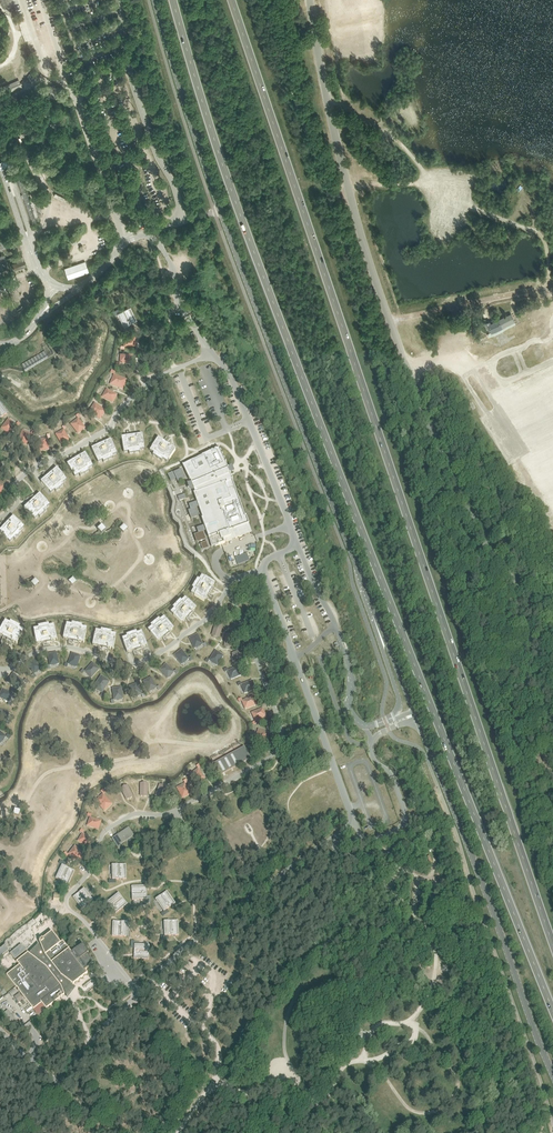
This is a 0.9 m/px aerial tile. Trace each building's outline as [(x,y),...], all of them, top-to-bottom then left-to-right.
[(4,8),(9,7),(14,5),(12,0),(1,0),(4,8)] [(26,64),(17,73),(24,81),(33,72),(26,64)] [(12,69),(0,74),(0,85),(16,79),(12,69)] [(44,88),(45,93),(46,94),(42,95),(44,99),(54,96),(58,95),(55,85),(44,88)] [(22,94),(24,100),(34,97),(34,95),(37,95),(36,90),(32,91),(22,94)] [(21,175),(16,177),(32,224),(37,223),(21,175)] [(0,241),(0,248),(9,245),(7,239),(0,241)] [(18,263),(13,265),(14,269),(25,266),(21,256),(23,256),(22,254),(16,256),(18,263)] [(85,261),(64,268),(68,280),(89,273),(85,261)] [(137,320),(131,307),(118,313),(124,327),(137,320)] [(484,324),(489,335),(517,324),(512,313),(491,322),(490,321),(484,324)] [(124,345),(136,344),(136,335),(124,336),(124,345)] [(45,352),(22,365),(25,370),(48,357),(45,352)] [(120,363),(132,364),(133,355),(121,354),(120,363)] [(110,384),(123,389),(127,379),(114,374),(110,384)] [(102,397),(113,403),(117,395),(107,389),(102,397)] [(89,411),(100,419),(106,411),(95,403),(89,411)] [(71,424),(78,433),(85,428),(78,418),(71,424)] [(9,419),(1,428),(9,434),(16,424),(9,419)] [(23,430),(18,441),(27,445),(31,434),(23,430)] [(56,434),(62,444),(70,440),(64,430),(56,434)] [(128,436),(122,437),(124,449),(129,448),(129,450),(140,448),(140,446),(145,445),(143,434),(137,435),(138,437),(128,438),(128,436)] [(38,439),(40,451),(49,449),(47,438),(38,439)] [(158,438),(152,447),(156,450),(155,452),(164,458),(165,456),(169,459),(176,450),(171,446),(170,448),(166,446),(167,444),(166,443),(165,445),(162,443),(163,441),(158,438)] [(97,446),(92,448),(97,459),(102,457),(102,458),(112,454),(111,452),(116,450),(111,440),(106,442),(107,444),(98,448),(97,446)] [(219,448),(182,465),(189,480),(190,480),(191,483),(191,484),(190,484),(192,489),(194,489),(195,492),(194,493),(197,502),(198,506),(203,518),(202,518),(204,526),(206,531),(209,538),(212,547),(225,543),(225,542),(243,536),(239,527),(249,524),(249,523),(246,515),(245,516),(232,479),(233,479),(232,478),(231,474),(231,473),(230,473),(228,469),(228,468),(228,467),(226,464),(226,463),(226,462),(219,448)] [(72,461),(67,464),(73,474),(78,471),(79,473),(88,467),(87,466),(91,463),(86,453),(81,456),(82,458),(73,463),(72,461)] [(45,478),(41,482),(49,490),(52,487),(54,489),(62,482),(61,480),(65,477),(57,468),(53,472),(54,473),(47,480),(45,478)] [(29,504),(25,508),(32,517),(36,513),(37,514),(45,507),(44,506),(48,502),(40,494),(36,498),(37,499),(30,506),(29,504)] [(0,531),(0,533),(7,540),(11,536),(12,537),(20,530),(18,528),(22,525),(13,517),(10,521),(11,522),(4,529),(3,528),(0,531)] [(247,553),(236,558),(238,565),(250,561),(247,553)] [(198,591),(195,595),(205,601),(208,596),(206,595),(211,587),(213,588),(216,583),(206,577),(203,582),(202,581),(196,590),(198,591)] [(178,612),(174,615),(182,623),(186,619),(185,618),(192,611),(193,612),(197,608),(189,600),(185,604),(184,603),(176,610),(178,612)] [(155,630),(151,633),(158,642),(162,638),(161,637),(169,631),(170,632),(174,629),(167,620),(163,623),(162,622),(154,628),(155,630)] [(0,631),(0,635),(3,637),(4,635),(13,640),(12,641),(17,644),(22,634),(18,631),(18,630),(9,625),(8,626),(4,624),(0,631)] [(211,635),(220,637),(222,628),(213,626),(211,635)] [(66,627),(64,639),(69,640),(69,638),(79,640),(79,642),(84,643),(87,632),(82,631),(82,629),(71,627),(71,628),(66,627)] [(40,632),(35,633),(37,644),(42,643),(42,641),(52,639),(52,641),(58,640),(55,629),(50,630),(50,628),(39,630),(40,632)] [(95,634),(93,645),(98,646),(99,645),(109,647),(108,649),(114,650),(116,638),(111,637),(111,636),(101,633),(100,635),(95,634)] [(203,644),(197,634),(189,638),(195,648),(203,644)] [(129,641),(124,642),(128,653),(133,651),(132,649),(142,646),(142,648),(148,646),(144,635),(139,637),(138,635),(128,639),(129,641)] [(244,647),(231,652),(234,659),(247,654),(244,647)] [(189,659),(181,649),(174,655),(182,664),(189,659)] [(217,665),(223,655),(216,650),(209,660),(217,665)] [(59,664),(56,652),(48,654),(50,665),(59,664)] [(77,667),(81,656),(72,653),(68,664),(77,667)] [(41,668),(33,659),(27,665),(34,674),(41,668)] [(92,678),(99,669),(93,663),(85,671),(92,678)] [(174,672),(166,663),(159,670),(168,678),(174,672)] [(231,679),(242,675),(239,666),(228,671),(231,679)] [(24,681),(13,673),(7,681),(18,690),(24,681)] [(102,693),(110,681),(101,675),(94,687),(102,693)] [(157,687),(151,677),(143,681),(149,692),(157,687)] [(245,693),(256,689),(252,680),(241,685),(245,693)] [(142,694),(138,683),(129,686),(133,697),(142,694)] [(123,699),(121,687),(112,688),(114,700),(123,699)] [(2,689),(0,694),(0,698),(9,702),(13,694),(2,689)] [(245,709),(256,705),(253,696),(242,701),(245,709)] [(255,721),(266,716),(263,708),(252,713),(255,721)] [(0,710),(0,719),(7,721),(9,712),(0,710)] [(255,738),(266,742),(270,733),(259,729),(255,738)] [(244,746),(214,763),(221,775),(251,758),(244,746)] [(191,774),(198,783),(205,778),(198,768),(191,774)] [(148,782),(140,782),(140,795),(148,796),(148,782)] [(163,798),(166,785),(158,783),(155,797),(163,798)] [(177,788),(182,798),(190,794),(185,783),(177,788)] [(126,799),(133,796),(128,784),(121,787),(126,799)] [(95,801),(105,811),(112,804),(103,794),(95,801)] [(87,825),(98,829),(101,821),(90,817),(87,825)] [(129,828),(112,839),(118,848),(121,846),(120,844),(133,835),(129,828)] [(78,841),(88,847),(93,839),(83,833),(78,841)] [(68,854),(79,862),(85,854),(75,846),(68,854)] [(127,879),(126,864),(112,864),(112,879),(127,879)] [(69,884),(75,871),(62,865),(56,878),(69,884)] [(146,885),(132,886),(132,900),(147,899),(146,885)] [(73,897),(82,909),(93,900),(84,888),(73,897)] [(175,903),(167,891),(155,899),(164,911),(175,903)] [(116,913),(127,904),(119,893),(107,902),(116,913)] [(179,935),(178,920),(164,921),(165,936),(179,935)] [(113,921),(112,936),(126,936),(127,922),(113,921)] [(19,965),(6,974),(16,986),(17,987),(17,988),(18,989),(17,989),(33,1009),(41,1003),(46,1009),(50,1006),(51,1005),(52,1004),(53,1003),(58,1000),(59,999),(59,998),(61,997),(63,995),(65,994),(63,992),(75,982),(77,981),(80,979),(82,977),(84,976),(86,974),(87,973),(85,970),(92,963),(88,953),(83,944),(73,951),(71,952),(69,949),(63,940),(60,942),(52,931),(50,933),(48,934),(46,936),(45,937),(43,939),(39,941),(41,945),(35,951),(31,955),(28,953),(17,962),(19,965)] [(9,949),(5,944),(0,948),(0,956),(9,949)] [(22,944),(11,951),(14,957),(26,950),(22,944)] [(134,958),(149,959),(149,945),(135,944),(134,958)] [(23,999),(19,993),(14,997),(18,1002),(23,999)] [(8,1009),(3,1013),(17,1031),(22,1027),(8,1009)] [(359,1044),(363,1032),(356,1030),(352,1042),(359,1044)]
